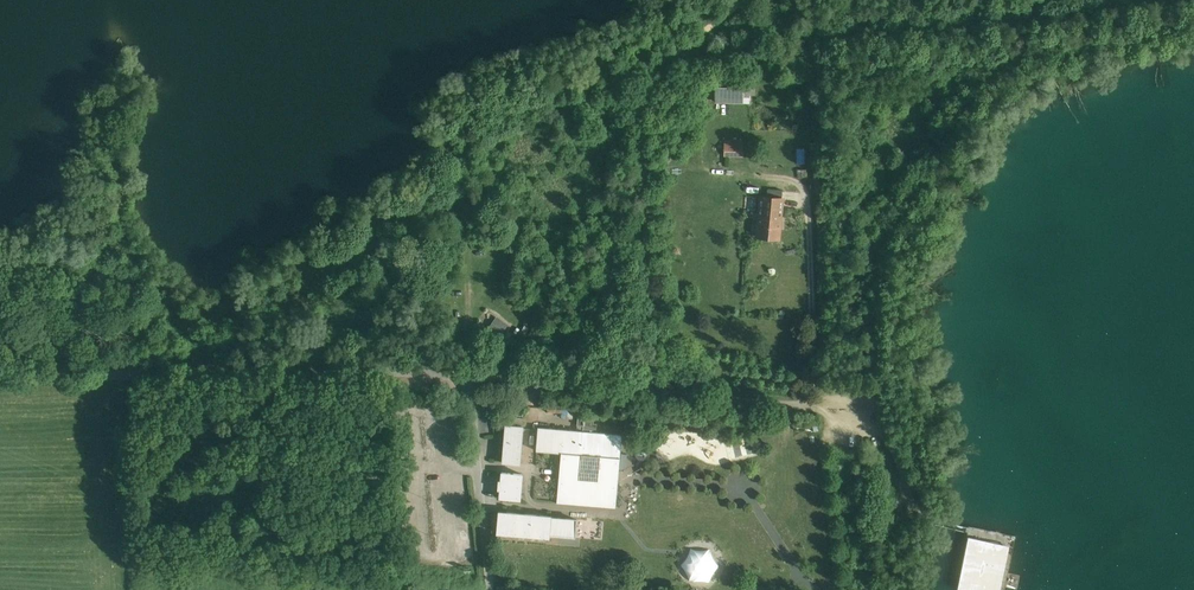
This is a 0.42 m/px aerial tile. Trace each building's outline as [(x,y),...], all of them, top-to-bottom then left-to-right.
[(744,89),(715,88),(715,102),(743,103),(744,89)] [(743,142),(725,142),(724,156),(743,156),(743,142)] [(783,190),(769,189),(768,198),(782,199),(783,190)] [(768,198),(761,197),(757,236),(778,238),(782,199),(768,198)] [(508,326),(498,319),(490,330),(500,337),(508,326)] [(594,418),(578,416),(577,425),(584,426),(583,431),(593,432),(594,418)] [(523,426),(506,425),(503,462),(520,463),(523,426)] [(583,431),(538,427),(536,450),(561,452),(557,503),(616,508),(622,435),(593,432),(583,431)] [(734,457),(753,452),(749,436),(731,440),(734,457)] [(523,474),(502,472),(501,481),(499,480),(498,489),(501,489),(500,497),(521,499),(523,474)] [(551,516),(499,511),(497,533),(549,537),(550,535),(576,537),(577,519),(551,517),(551,516)]
